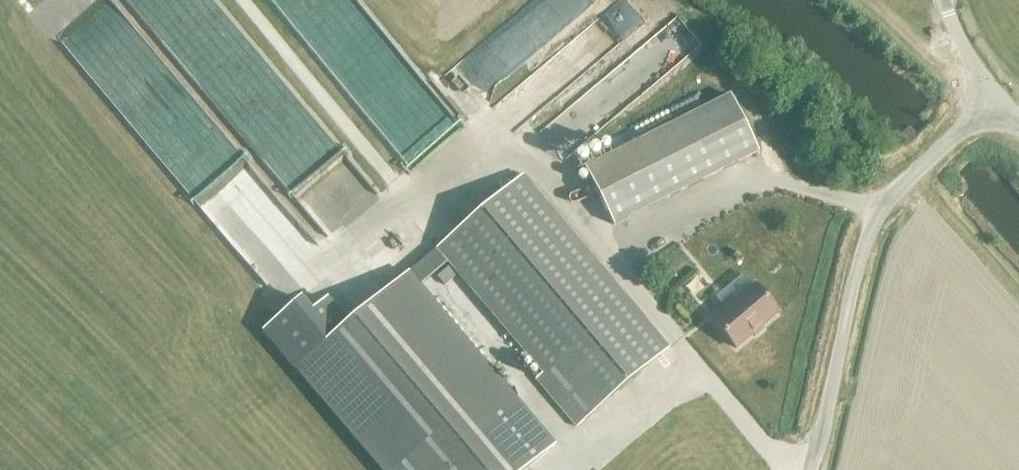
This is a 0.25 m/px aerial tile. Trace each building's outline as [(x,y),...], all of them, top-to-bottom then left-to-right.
[(730,96),(614,154),(585,169),(613,225),(758,152),(730,96)] [(522,175),(436,248),(447,262),(542,373),(535,379),(576,427),(669,348),(522,175)] [(261,332),(294,369),(299,365),(388,469),(526,469),(552,447),(419,286),(447,262),(436,248),(391,286),(365,309),(347,324),(326,299),(310,312),(299,299),(278,317),(261,332)] [(763,329),(761,327),(778,313),(754,285),(712,320),(736,349),(753,334),(754,336),(763,329)]
